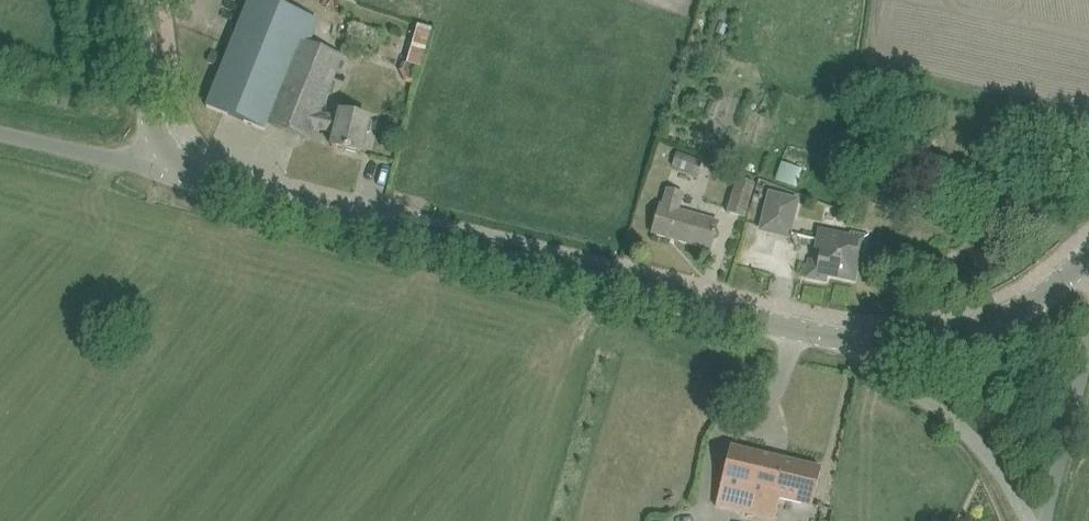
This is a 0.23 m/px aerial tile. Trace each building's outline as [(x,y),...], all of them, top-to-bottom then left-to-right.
[(207,106),(264,130),(267,124),(300,41),(305,28),(248,5),(207,106)] [(300,41),(267,124),(309,141),(314,129),(335,134),(332,147),(360,154),(365,132),(369,133),(371,122),(368,121),(368,119),(340,112),(338,119),(319,114),(342,58),(300,41)] [(213,51),(208,63),(216,66),(221,54),(213,51)] [(775,178),(797,187),(804,169),(781,161),(775,178)] [(736,186),(727,213),(744,219),(753,192),(756,184),(753,182),(755,176),(741,171),(736,186)] [(660,206),(658,213),(652,234),(710,251),(718,223),(677,211),(682,194),(667,190),(662,207),(660,206)] [(770,191),(761,230),(787,236),(796,198),(770,191)] [(816,261),(810,260),(806,277),(826,281),(827,274),(853,279),(858,252),(865,254),(868,236),(850,232),(849,238),(819,233),(816,250),(818,250),(816,261)] [(731,448),(726,469),(717,506),(774,520),(779,498),(811,506),(820,469),(731,448)]
